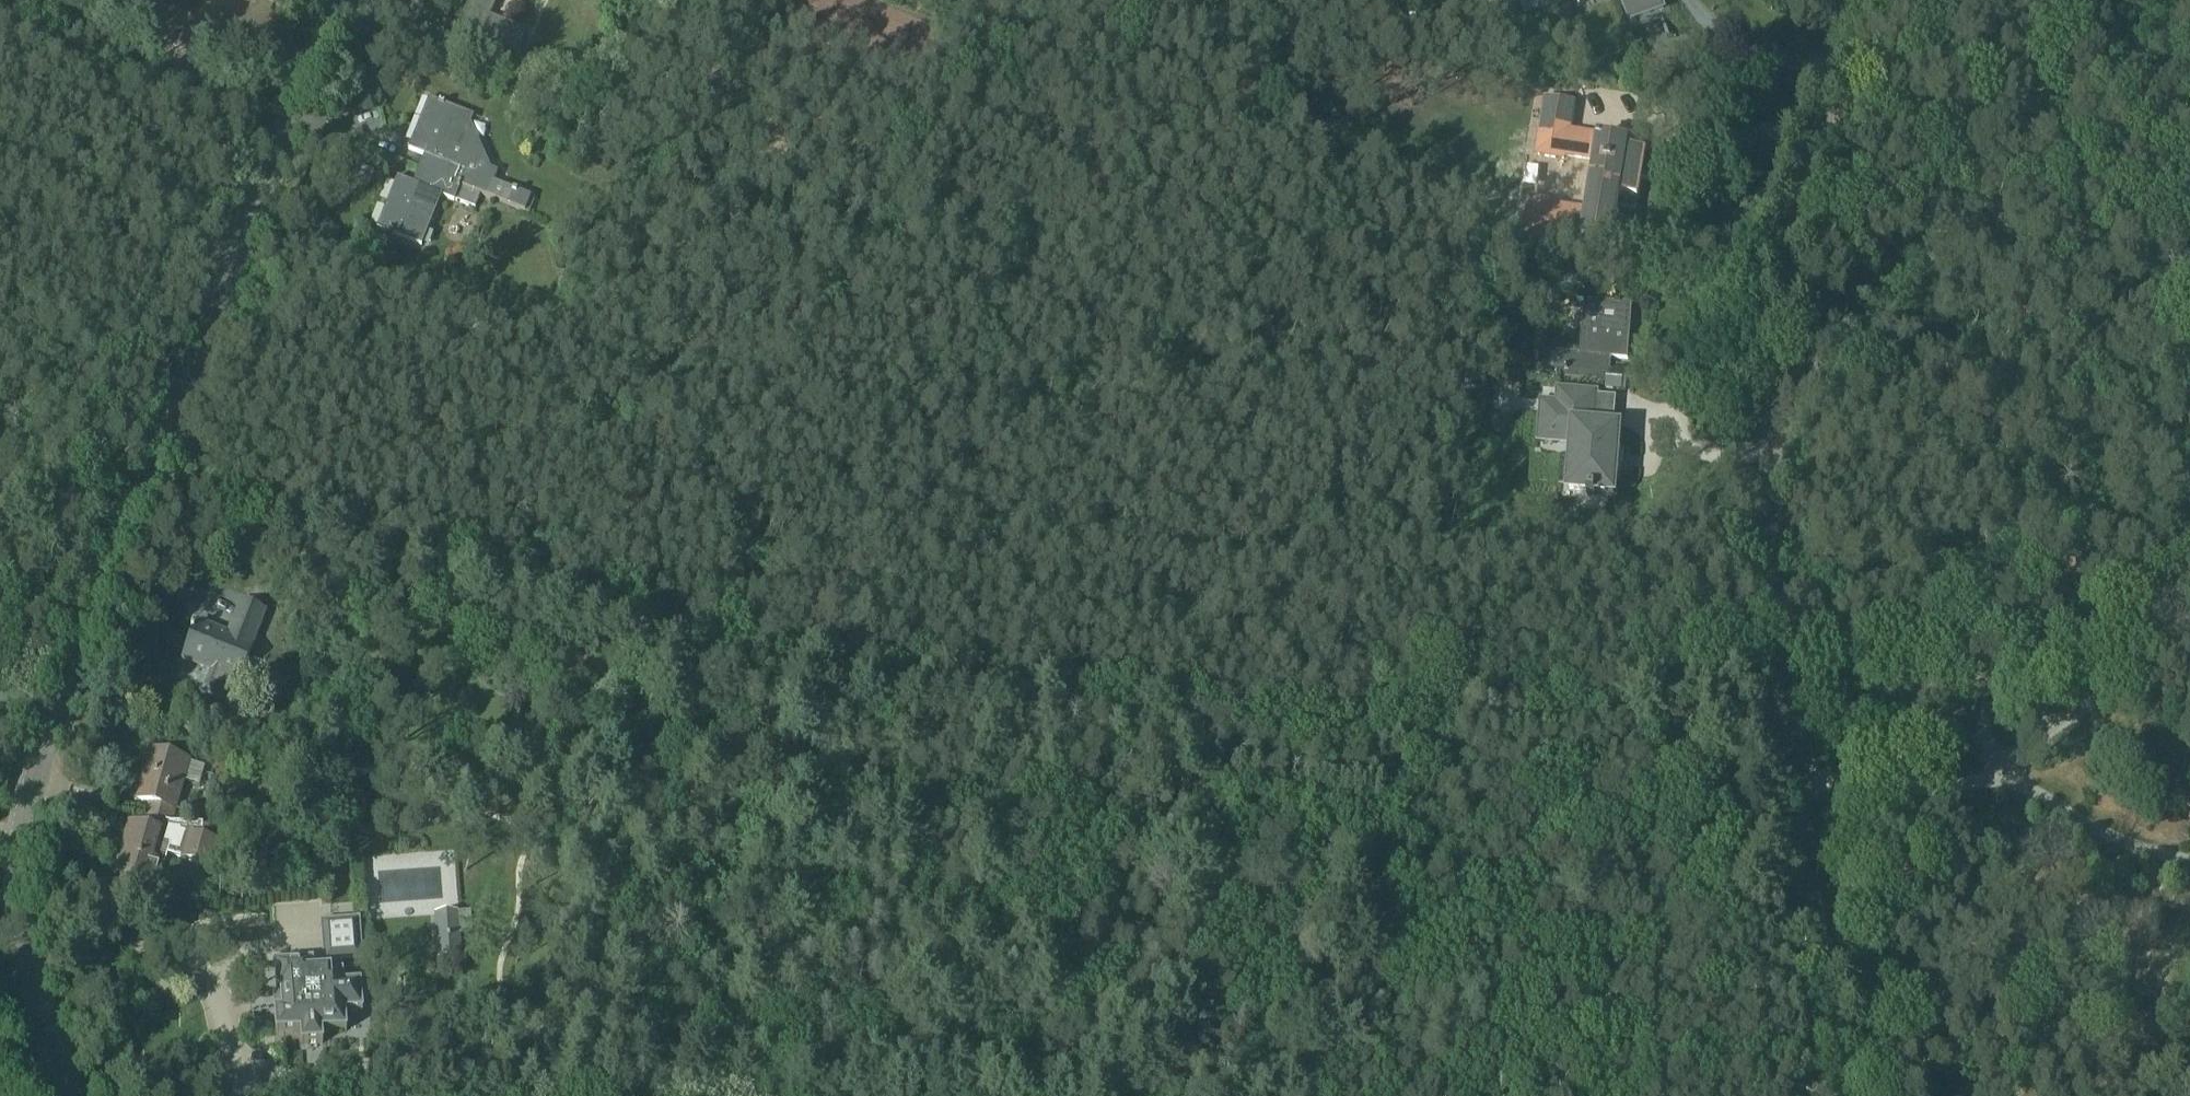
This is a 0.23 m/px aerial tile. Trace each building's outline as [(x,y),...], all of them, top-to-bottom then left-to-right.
[(459,31),(471,36),(480,40),(493,45),(504,49),(495,73),(534,89),(544,64),(517,53),(520,45),(525,32),(489,18),(496,0),(471,0),(459,31)] [(1628,16),(1661,4),(1660,0),(1622,0),(1628,16)] [(530,198),(493,183),(497,173),(489,170),(470,125),(473,117),(429,100),(408,150),(423,157),(418,170),(480,195),(524,213),(530,198)] [(1573,104),(1546,100),(1540,142),(1564,146),(1562,156),(1595,161),(1586,214),(1554,209),(1551,228),(1526,224),(1524,240),(1550,245),(1551,239),(1566,241),(1566,243),(1574,244),(1574,242),(1610,248),(1617,206),(1635,209),(1644,153),(1626,150),(1627,143),(1568,133),(1573,104)] [(398,178),(377,229),(421,247),(434,214),(441,197),(453,202),(454,201),(475,209),(480,195),(418,170),(413,184),(398,178)] [(1557,292),(1585,294),(1587,270),(1559,268),(1557,292)] [(1633,306),(1584,302),(1580,356),(1527,351),(1525,369),(1601,376),(1603,354),(1612,355),(1611,359),(1628,361),(1633,306)] [(468,322),(468,323),(468,324),(469,324),(469,325),(469,326),(470,327),(471,328),(472,329),(473,329),(474,329),(475,329),(476,329),(477,329),(478,329),(479,328),(480,327),(481,327),(481,326),(481,325),(482,324),(482,323),(482,322),(482,321),(481,320),(481,319),(480,318),(479,318),(479,317),(478,317),(477,316),(476,316),(475,316),(474,316),(473,316),(472,317),(471,317),(471,318),(470,318),(470,319),(469,319),(469,320),(469,321),(468,322)] [(1623,425),(1625,392),(1577,388),(1577,390),(1556,388),(1555,402),(1540,400),(1536,443),(1569,446),(1565,494),(1617,498),(1623,425)] [(252,645),(265,612),(241,603),(228,635),(197,623),(195,629),(193,628),(191,633),(193,634),(183,659),(213,671),(207,687),(231,696),(237,681),(239,682),(253,645),(252,645)] [(170,822),(182,781),(198,786),(203,768),(150,752),(136,800),(149,804),(145,815),(170,822)] [(129,824),(116,870),(115,874),(122,875),(119,886),(154,896),(163,865),(164,866),(167,856),(181,860),(180,862),(211,870),(219,844),(211,842),(211,827),(202,827),(202,824),(194,824),(189,827),(170,822),(145,815),(142,828),(129,824)] [(445,925),(434,926),(437,961),(461,959),(460,936),(472,936),(470,913),(458,913),(459,924),(445,925)] [(347,990),(345,964),(364,962),(361,920),(323,923),(326,966),(315,967),(315,964),(277,967),(279,995),(282,995),(284,1015),(277,1016),(278,1037),(303,1035),(304,1046),(325,1044),(324,1034),(350,1032),(349,1014),(367,1013),(365,989),(347,990)]
